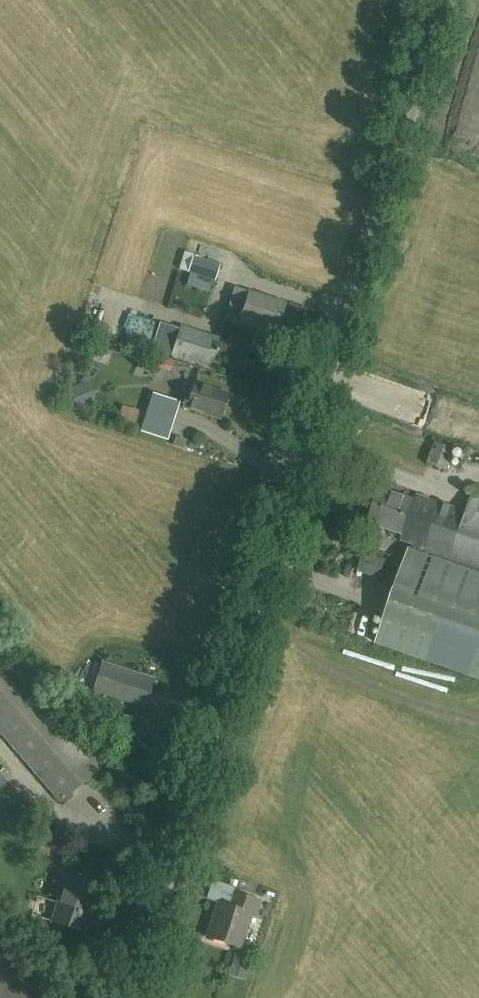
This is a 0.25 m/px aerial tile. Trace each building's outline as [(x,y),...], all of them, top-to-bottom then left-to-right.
[(214,281),(218,266),(191,258),(187,274),(214,281)] [(275,333),(283,302),(234,288),(224,321),(238,325),(239,323),(275,333)] [(129,339),(155,346),(161,325),(135,318),(129,339)] [(178,331),(171,355),(209,367),(218,338),(179,326),(178,331)] [(172,371),(175,361),(159,356),(156,366),(172,371)] [(97,401),(88,380),(68,389),(77,410),(97,401)] [(228,394),(194,383),(189,398),(186,397),(182,407),(219,419),(228,394)] [(152,394),(140,432),(167,441),(172,424),(177,406),(179,402),(152,394)] [(447,470),(450,465),(455,449),(434,442),(427,464),(447,470)] [(413,544),(411,550),(409,549),(375,644),(478,680),(478,488),(475,487),(467,512),(416,494),(414,500),(380,488),(367,522),(402,535),(401,540),(413,544)] [(99,767),(0,651),(0,733),(59,801),(99,767)] [(143,708),(153,679),(100,662),(91,691),(143,708)] [(83,932),(97,887),(65,877),(51,922),(83,932)] [(254,916),(258,901),(233,893),(229,905),(217,902),(207,936),(239,946),(249,914),(254,916)] [(248,975),(254,958),(244,955),(239,972),(248,975)]
